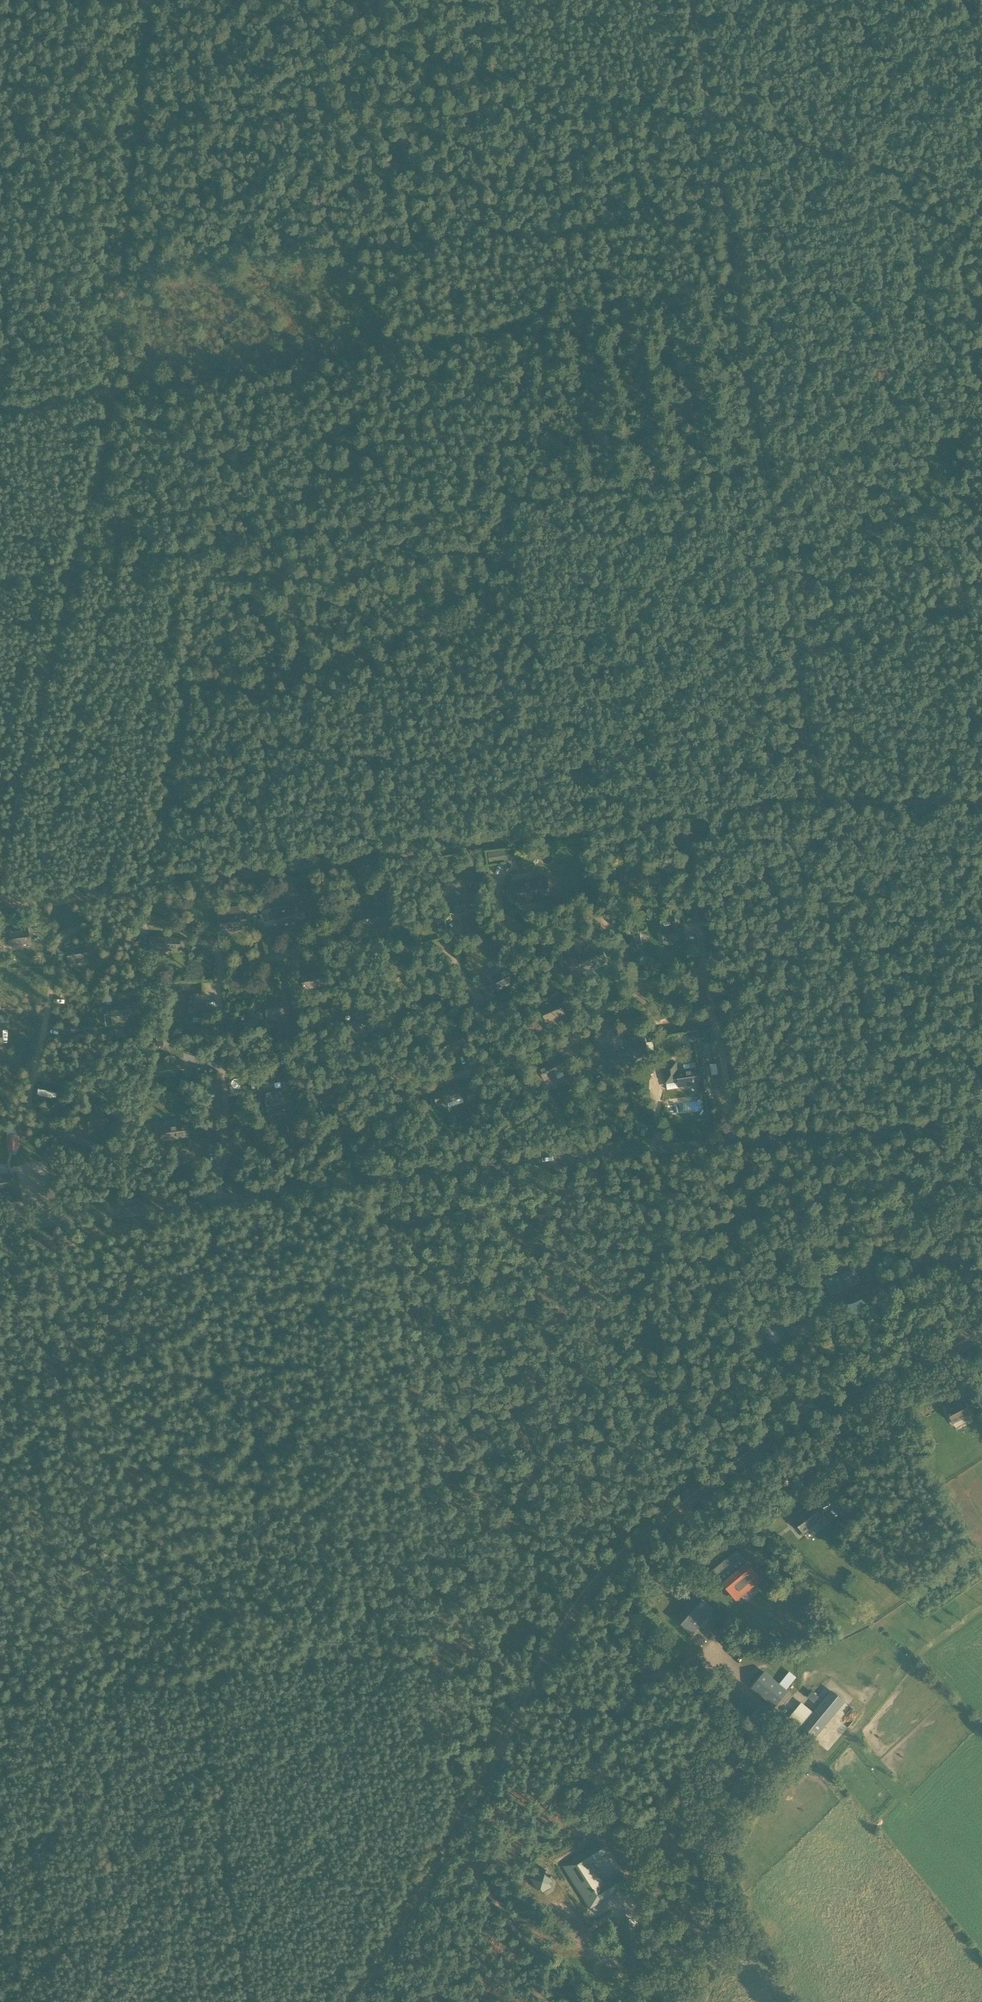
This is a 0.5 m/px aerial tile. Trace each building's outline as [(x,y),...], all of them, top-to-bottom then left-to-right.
[(496,852),(499,861),(511,858),(509,849),(496,852)] [(537,881),(516,884),(519,904),(551,899),(551,897),(554,896),(556,895),(557,891),(556,883),(553,880),(552,879),(548,879),(548,878),(547,878),(546,875),(541,874),(538,876),(537,879),(537,881)] [(299,923),(307,921),(304,908),(284,913),(283,908),(273,910),(277,930),(299,926),(299,923)] [(247,913),(220,917),(221,929),(242,926),(242,927),(249,926),(247,913)] [(684,943),(683,930),(681,930),(680,921),(671,922),(672,931),(662,932),(663,946),(684,943)] [(1,931),(2,943),(9,943),(9,947),(30,944),(27,929),(22,929),(22,931),(10,932),(10,930),(1,931)] [(149,951),(179,952),(180,938),(149,937),(149,951)] [(80,962),(88,960),(85,946),(72,948),(72,946),(64,947),(68,966),(80,963),(80,962)] [(325,985),(323,972),(322,972),(322,969),(315,970),(316,973),(302,976),(305,989),(325,985)] [(583,975),(578,977),(582,985),(587,983),(583,975)] [(163,985),(163,994),(188,993),(188,984),(178,984),(163,985)] [(189,1004),(188,1018),(205,1017),(204,1004),(198,1004),(198,995),(188,995),(189,1004)] [(264,1003),(267,1018),(291,1014),(288,999),(264,1003)] [(542,1009),(548,1022),(564,1014),(558,1001),(542,1009)] [(126,1022),(125,1009),(109,1011),(111,1024),(126,1022)] [(355,1021),(358,1034),(378,1029),(375,1016),(355,1021)] [(608,1035),(610,1043),(617,1041),(615,1033),(608,1035)] [(626,1048),(618,1050),(620,1060),(628,1059),(648,1055),(645,1042),(625,1046),(626,1048)] [(710,1042),(704,1043),(706,1053),(712,1051),(710,1042)] [(569,1067),(564,1057),(557,1061),(556,1060),(539,1070),(539,1071),(533,1074),(538,1084),(544,1080),(562,1071),(569,1067)] [(176,1064),(163,1065),(163,1064),(154,1065),(155,1075),(163,1075),(163,1078),(183,1076),(182,1064),(182,1061),(176,1061),(176,1064)] [(699,1084),(700,1092),(711,1091),(707,1067),(678,1071),(677,1062),(663,1064),(666,1083),(678,1081),(679,1087),(699,1084)] [(572,1072),(566,1075),(570,1081),(575,1078),(572,1072)] [(37,1095),(55,1099),(57,1086),(39,1082),(37,1095)] [(263,1092),(264,1097),(266,1107),(284,1103),(283,1101),(291,1099),(289,1089),(273,1092),(273,1090),(263,1092)] [(112,1111),(110,1104),(104,1105),(104,1104),(94,1106),(95,1114),(81,1117),(82,1122),(87,1121),(88,1128),(108,1124),(106,1112),(112,1111)] [(160,1129),(161,1140),(169,1139),(189,1137),(187,1123),(167,1125),(168,1128),(160,1129)] [(208,1134),(209,1144),(216,1144),(216,1141),(219,1141),(218,1133),(208,1134)] [(15,1134),(5,1135),(6,1151),(17,1150),(15,1134)] [(11,1191),(9,1174),(0,1175),(0,1192),(11,1191)] [(953,1280),(949,1264),(937,1267),(942,1283),(953,1280)] [(946,1410),(953,1424),(970,1415),(963,1402),(946,1410)] [(793,1521),(794,1522),(791,1524),(800,1536),(803,1533),(803,1534),(823,1518),(813,1506),(793,1521)] [(710,1574),(716,1582),(719,1579),(734,1597),(758,1576),(737,1551),(710,1574)] [(696,1628),(712,1610),(696,1596),(685,1610),(691,1615),(687,1620),(696,1628)] [(771,1704),(797,1677),(790,1670),(778,1683),(765,1671),(752,1686),(771,1704)] [(800,1728),(814,1739),(845,1702),(831,1691),(800,1728)] [(807,1697),(814,1703),(818,1697),(811,1692),(807,1697)] [(853,1706),(842,1721),(851,1728),(862,1712),(853,1706)] [(758,1709),(750,1717),(761,1727),(769,1718),(758,1709)] [(591,1864),(608,1853),(601,1842),(563,1866),(590,1909),(629,1884),(621,1873),(604,1884),(591,1864)] [(551,1879),(552,1878),(551,1876),(550,1877),(546,1870),(531,1879),(537,1890),(541,1888),(543,1892),(551,1887),(549,1884),(552,1882),(551,1879)]
